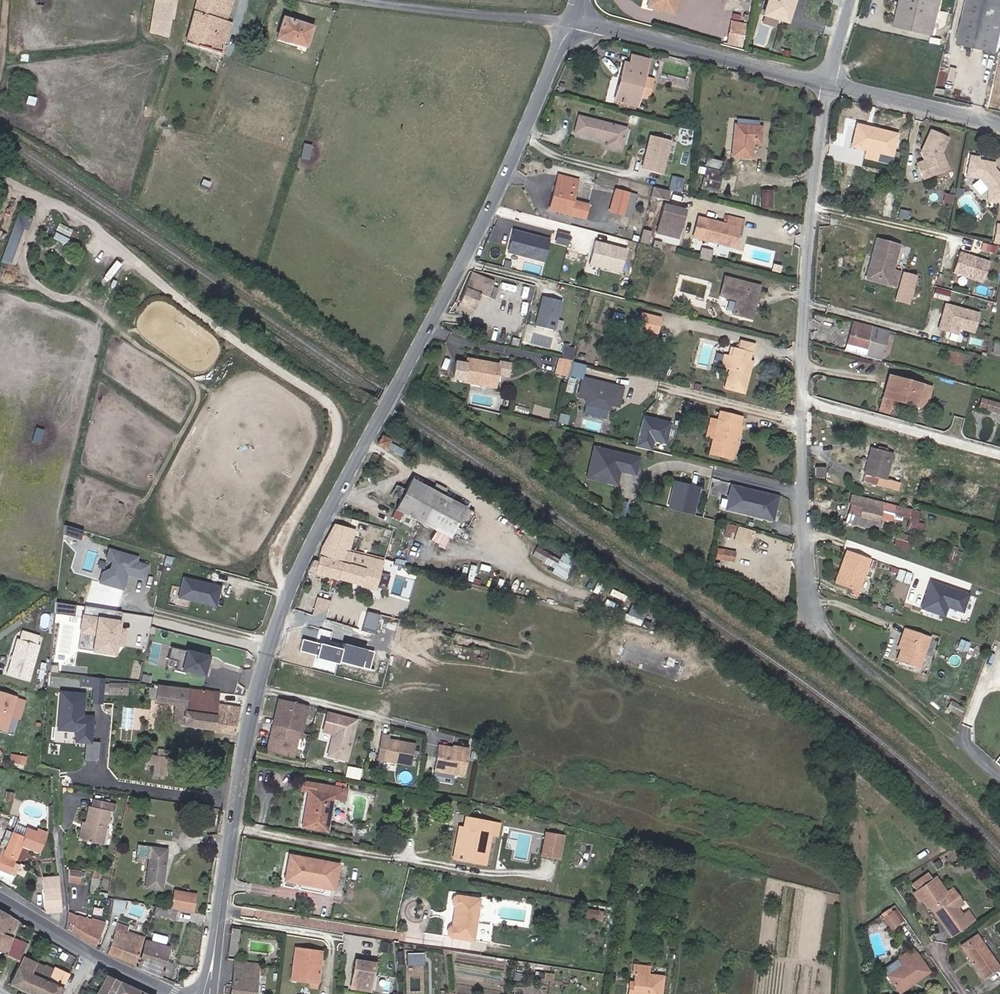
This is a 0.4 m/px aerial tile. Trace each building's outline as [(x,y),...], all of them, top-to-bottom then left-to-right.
[(152,13),(169,17),(172,0),(154,0),(152,13)] [(194,10),(186,41),(220,52),(230,23),(224,22),(231,0),(197,0),(194,10)] [(650,8),(673,13),(676,0),(652,0),(650,8)] [(793,0),(768,0),(763,14),(786,22),(793,0)] [(943,2),(932,0),(903,0),(897,25),(936,34),(943,2)] [(999,40),(999,0),(969,0),(959,42),(997,51),(999,40)] [(169,17),(152,13),(150,31),(166,36),(169,17)] [(305,47),(311,26),(282,18),(276,38),(305,47)] [(746,31),(747,25),(736,22),(734,29),(746,31)] [(729,36),(744,40),(746,31),(734,29),(731,28),(729,36)] [(647,59),(631,55),(628,63),(624,62),(614,100),(634,105),(637,93),(642,76),(647,59)] [(642,76),(637,93),(646,96),(651,78),(642,76)] [(635,123),(637,116),(630,114),(628,122),(635,123)] [(619,147),(624,127),(578,116),(574,132),(607,140),(606,144),(619,147)] [(735,116),(730,154),(749,156),(751,142),(757,143),(760,126),(745,124),(746,117),(735,116)] [(894,133),(855,124),(850,144),(865,148),(863,157),(877,160),(879,151),(889,153),(894,133)] [(917,164),(922,179),(946,170),(942,158),(939,157),(947,137),(930,130),(923,145),(924,148),(923,152),(920,153),(924,162),(917,164)] [(670,139),(650,134),(642,166),(662,171),(670,139)] [(967,155),(964,176),(977,178),(986,185),(989,198),(999,196),(999,177),(992,167),(990,169),(986,165),(986,162),(975,160),(975,157),(967,155)] [(715,189),(720,170),(705,166),(700,185),(715,189)] [(575,179),(558,174),(549,208),(582,217),(586,204),(570,199),(575,179)] [(666,199),(669,189),(652,185),(649,195),(666,199)] [(622,213),(627,192),(614,189),(609,210),(622,213)] [(772,191),(761,190),(760,206),(770,207),(772,191)] [(634,194),(627,192),(622,213),(629,215),(634,194)] [(951,204),(952,196),(945,195),(943,202),(951,204)] [(684,209),(667,204),(659,230),(677,236),(684,209)] [(907,219),(909,212),(900,210),(899,217),(907,219)] [(736,243),(743,219),(728,215),(726,223),(698,216),(692,236),(717,243),(719,238),(736,243)] [(54,238),(71,245),(77,229),(60,222),(54,238)] [(547,261),(553,237),(513,227),(507,251),(547,261)] [(24,244),(30,249),(36,241),(24,231),(18,240),(24,244)] [(561,232),(558,241),(571,245),(573,236),(561,232)] [(877,237),(871,255),(875,256),(871,268),(877,278),(888,282),(888,285),(895,287),(899,273),(892,271),(900,244),(877,237)] [(734,248),(736,243),(719,238),(717,243),(734,248)] [(24,244),(18,240),(0,263),(0,276),(24,244)] [(995,247),(986,245),(984,252),(993,254),(995,247)] [(968,256),(958,252),(951,272),(981,283),(988,263),(972,257),(971,258),(969,257),(968,256)] [(871,255),(864,278),(888,285),(888,282),(877,278),(871,268),(875,256),(871,255)] [(458,300),(471,305),(478,291),(494,298),(498,287),(492,284),(493,282),(471,271),(458,300)] [(732,311),(750,316),(758,285),(724,276),(720,294),(736,298),(732,311)] [(584,294),(577,292),(575,299),(583,301),(584,294)] [(553,329),(560,301),(542,296),(536,325),(553,329)] [(458,300),(454,306),(468,312),(471,305),(458,300)] [(944,305),(938,329),(956,334),(957,328),(972,332),(977,314),(944,305)] [(635,329),(653,333),(657,317),(639,313),(635,329)] [(888,357),(894,333),(887,331),(851,321),(844,346),(880,355),(888,357)] [(652,338),(653,333),(635,329),(634,333),(652,338)] [(728,354),(725,367),(729,368),(725,386),(744,390),(751,363),(747,363),(748,358),(752,343),(739,340),(737,348),(735,356),(733,355),(728,354)] [(999,344),(993,341),(990,352),(996,354),(999,344)] [(879,362),(880,355),(844,346),(843,352),(879,362)] [(572,360),(574,350),(563,347),(560,358),(572,360)] [(949,350),(946,358),(961,363),(964,354),(949,350)] [(553,371),(569,374),(572,360),(556,357),(553,371)] [(507,374),(509,362),(498,360),(498,362),(481,360),(480,363),(465,361),(464,362),(454,360),(451,377),(461,379),(461,381),(488,385),(489,377),(495,378),(496,372),(507,374)] [(917,401),(926,404),(931,386),(887,373),(878,407),(890,410),(894,399),(916,405),(917,401)] [(583,380),(579,398),(587,400),(586,405),(609,410),(610,404),(616,405),(620,388),(583,380)] [(988,401),(986,407),(999,411),(999,405),(988,401)] [(732,458),(740,416),(719,411),(717,419),(709,417),(706,435),(714,437),(710,453),(732,458)] [(662,421),(645,417),(640,439),(666,446),(671,426),(661,424),(662,421)] [(376,442),(383,447),(388,438),(380,434),(376,442)] [(408,452),(392,443),(389,449),(405,458),(408,452)] [(870,448),(862,481),(897,490),(898,483),(885,479),(892,453),(870,448)] [(640,458),(595,449),(593,460),(598,461),(601,464),(598,480),(619,484),(621,476),(618,476),(619,470),(638,474),(640,458)] [(598,461),(593,460),(589,478),(598,480),(601,464),(598,461)] [(914,473),(905,471),(904,477),(912,479),(914,473)] [(462,506),(409,478),(395,507),(447,535),(462,506)] [(696,514),(704,486),(677,479),(669,507),(696,514)] [(776,524),(781,500),(734,490),(729,513),(776,524)] [(890,516),(893,504),(851,493),(846,511),(844,521),(876,529),(879,516),(889,519),(890,516)] [(901,497),(899,504),(915,508),(917,501),(901,497)] [(899,504),(893,503),(893,504),(890,516),(899,518),(900,513),(907,516),(914,517),(916,509),(915,508),(899,504)] [(916,521),(919,509),(916,509),(914,517),(907,516),(905,526),(919,530),(921,522),(916,521)] [(735,539),(738,524),(728,522),(726,537),(735,539)] [(83,539),(86,531),(69,524),(66,532),(83,539)] [(341,562),(344,550),(345,547),(350,529),(332,524),(318,555),(341,562)] [(753,550),(756,536),(741,532),(738,547),(753,550)] [(895,533),(893,542),(910,547),(910,544),(908,543),(910,536),(895,533)] [(580,558),(567,551),(564,558),(538,544),(533,554),(557,567),(554,572),(569,580),(580,558)] [(145,578),(149,565),(138,562),(139,557),(111,548),(108,559),(114,561),(112,568),(103,572),(101,582),(124,589),(127,578),(124,577),(124,574),(127,573),(145,578)] [(341,562),(336,578),(373,587),(380,559),(344,550),(341,562)] [(860,574),(864,576),(870,559),(846,550),(835,582),(855,590),(860,574)] [(732,564),(733,554),(719,551),(717,561),(732,564)] [(312,558),(307,570),(336,578),(341,562),(318,555),(316,559),(312,558)] [(723,581),(730,577),(726,570),(719,574),(723,581)] [(859,591),(864,576),(860,574),(855,590),(859,591)] [(219,607),(224,585),(184,575),(178,597),(219,607)] [(403,589),(412,589),(413,579),(404,578),(403,589)] [(966,607),(970,590),(931,580),(924,606),(946,612),(949,602),(966,607)] [(327,607),(329,600),(317,597),(312,614),(327,607)] [(59,601),(57,612),(75,615),(77,604),(59,601)] [(81,651),(124,653),(125,619),(113,618),(113,608),(84,606),(81,651)] [(374,625),(378,611),(368,608),(364,622),(374,625)] [(903,639),(900,648),(896,658),(919,665),(929,636),(903,627),(899,639),(903,639)] [(29,679),(40,643),(19,636),(8,672),(29,679)] [(304,639),(302,650),(331,655),(333,644),(304,639)] [(472,648),(449,643),(446,652),(470,657),(472,648)] [(212,675),(216,653),(173,646),(169,667),(212,675)] [(94,685),(95,676),(81,674),(80,684),(94,685)] [(102,702),(104,678),(95,676),(94,685),(93,701),(102,702)] [(219,694),(158,685),(156,702),(177,705),(174,721),(184,723),(183,724),(215,729),(218,705),(218,701),(219,694)] [(0,688),(0,729),(6,731),(18,694),(0,688)] [(90,740),(92,715),(82,714),(84,692),(61,690),(58,727),(76,728),(75,739),(85,740),(83,759),(97,760),(99,741),(90,740)] [(307,704),(279,698),(276,712),(279,713),(273,736),(270,735),(266,749),(293,756),(299,730),(300,730),(307,704)] [(962,707),(949,700),(945,707),(958,714),(962,707)] [(218,705),(215,729),(215,731),(235,733),(239,708),(218,705)] [(123,706),(121,727),(131,727),(132,707),(123,706)] [(345,759),(353,727),(355,718),(326,711),(322,729),(331,732),(325,754),(345,759)] [(387,733),(379,731),(372,759),(407,767),(413,742),(387,736),(387,733)] [(478,748),(479,738),(471,737),(469,747),(478,748)] [(468,742),(457,739),(456,745),(466,748),(468,742)] [(460,772),(465,749),(449,746),(448,750),(442,749),(443,746),(435,744),(430,765),(460,772)] [(164,773),(167,748),(148,746),(145,770),(164,773)] [(331,794),(306,789),(300,826),(324,830),(331,794)] [(429,798),(407,794),(405,801),(428,805),(429,798)] [(83,839),(103,843),(110,811),(114,812),(115,803),(94,800),(93,808),(89,807),(86,823),(85,829),(83,839)] [(207,830),(209,818),(198,815),(195,828),(207,830)] [(459,842),(455,841),(452,856),(483,862),(489,833),(496,834),(498,823),(467,817),(465,826),(462,826),(459,842)] [(16,825),(4,854),(14,859),(19,846),(40,854),(48,833),(39,830),(38,834),(16,825)] [(560,837),(544,833),(540,853),(556,856),(560,837)] [(162,890),(168,850),(139,846),(137,856),(150,858),(146,888),(162,890)] [(12,878),(18,860),(14,859),(4,854),(1,853),(0,853),(0,873),(12,878)] [(305,879),(304,883),(330,888),(334,863),(286,854),(282,875),(305,879)] [(79,884),(81,870),(71,869),(70,883),(79,884)] [(90,895),(93,871),(81,870),(79,884),(78,893),(90,895)] [(912,884),(916,890),(932,879),(928,873),(912,884)] [(281,879),(304,883),(305,879),(282,875),(281,879)] [(916,890),(912,892),(918,901),(921,899),(928,910),(931,909),(943,927),(950,923),(955,931),(973,918),(967,909),(961,912),(956,905),(961,901),(951,886),(944,890),(935,876),(932,879),(916,890)] [(43,878),(44,888),(46,911),(60,911),(61,902),(57,877),(43,878)] [(193,893),(172,890),(169,904),(191,908),(193,893)] [(448,932),(472,935),(478,898),(457,895),(454,896),(453,897),(453,898),(452,899),(452,902),(453,905),(455,905),(451,927),(449,928),(448,929),(448,932)] [(125,901),(116,899),(114,913),(124,914),(125,901)] [(173,919),(174,909),(153,906),(150,915),(173,919)] [(0,910),(0,949),(6,951),(12,937),(1,932),(6,914),(0,910)] [(894,910),(889,913),(897,923),(901,920),(894,910)] [(68,912),(67,925),(80,933),(79,935),(92,943),(100,931),(104,919),(91,915),(90,918),(68,912)] [(897,923),(889,913),(882,918),(890,928),(897,923)] [(107,952),(134,961),(143,936),(128,931),(130,924),(119,920),(107,952)] [(949,935),(955,931),(950,923),(943,927),(949,935)] [(236,952),(239,930),(232,928),(229,951),(236,952)] [(997,965),(976,935),(965,942),(974,955),(973,959),(983,975),(997,965)] [(6,951),(5,954),(18,960),(20,956),(16,954),(22,941),(12,937),(6,951)] [(145,941),(138,966),(160,974),(162,967),(165,958),(168,948),(145,941)] [(901,963),(887,973),(898,988),(912,978),(913,980),(928,969),(912,946),(896,956),(901,963)] [(295,978),(300,949),(295,948),(290,977),(295,978)] [(321,952),(300,949),(295,978),(308,980),(307,988),(315,989),(321,952)] [(427,952),(409,952),(409,964),(426,964),(427,952)] [(67,972),(52,966),(46,979),(29,972),(34,961),(20,956),(9,983),(33,993),(57,993),(67,972)] [(372,962),(355,959),(349,987),(367,991),(372,962)] [(256,963),(233,960),(229,993),(253,993),(256,963)] [(628,985),(627,993),(628,993),(660,993),(663,974),(647,972),(648,965),(632,963),(632,970),(634,970),(633,980),(632,985),(628,985)] [(105,974),(93,993),(110,993),(118,980),(105,974)] [(110,993),(149,993),(118,980),(110,993)]
